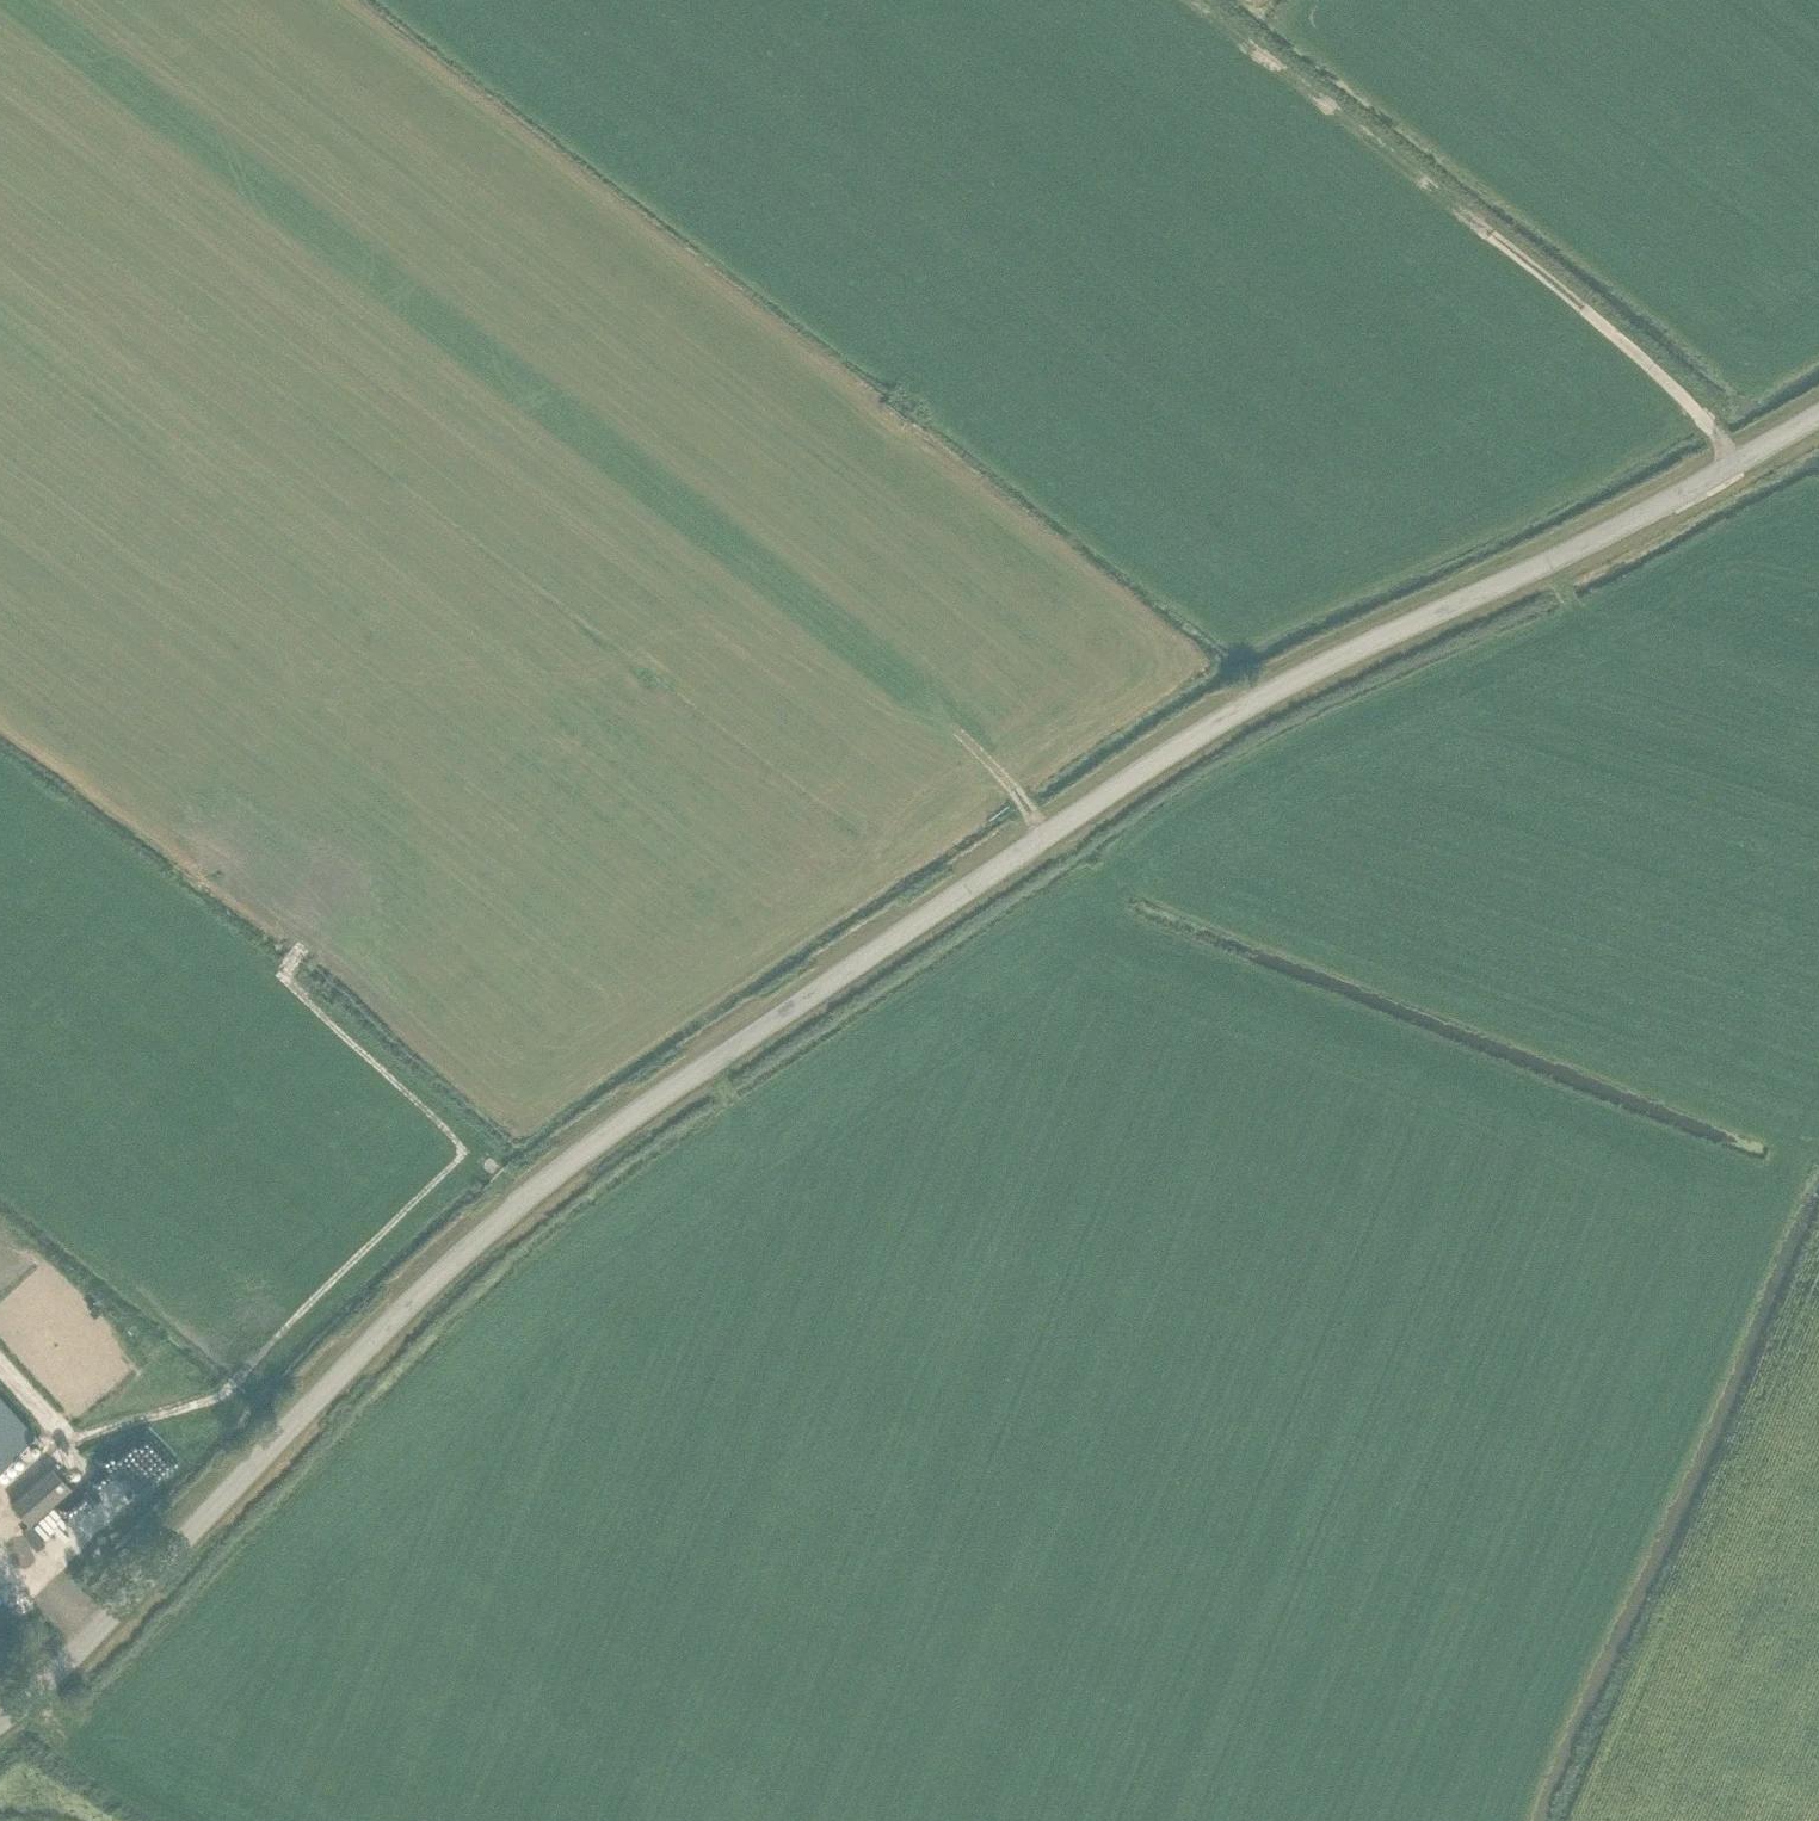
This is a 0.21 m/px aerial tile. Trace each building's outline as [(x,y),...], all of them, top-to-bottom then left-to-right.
[(32,1439),(0,1403),(0,1467),(32,1439)] [(68,1489),(49,1468),(9,1503),(28,1525),(68,1489)]
